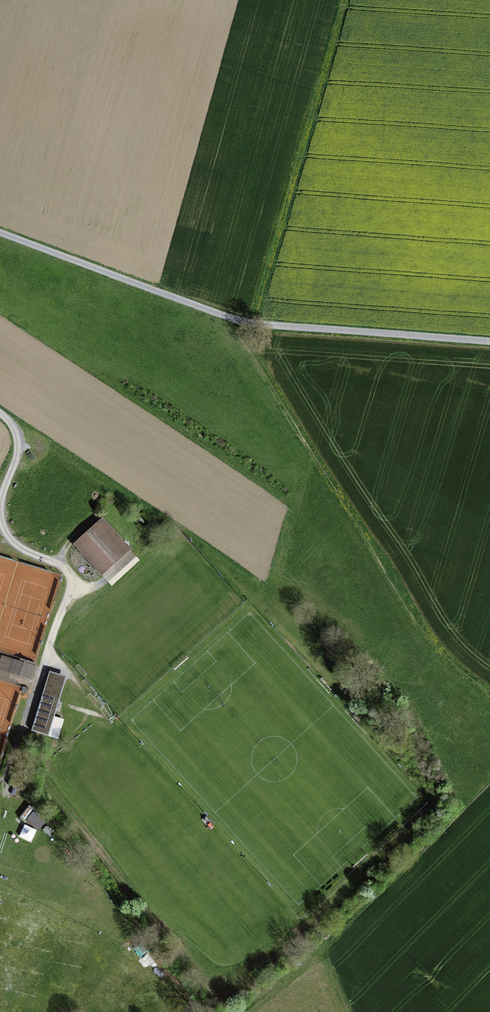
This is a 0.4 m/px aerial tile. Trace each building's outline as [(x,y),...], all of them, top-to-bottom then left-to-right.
[(73,544),(101,574),(130,548),(102,518),(73,544)] [(34,666),(13,661),(10,672),(31,677),(34,666)] [(62,678),(49,674),(32,728),(46,732),(62,678)] [(25,822),(19,835),(32,841),(38,828),(25,822)]
